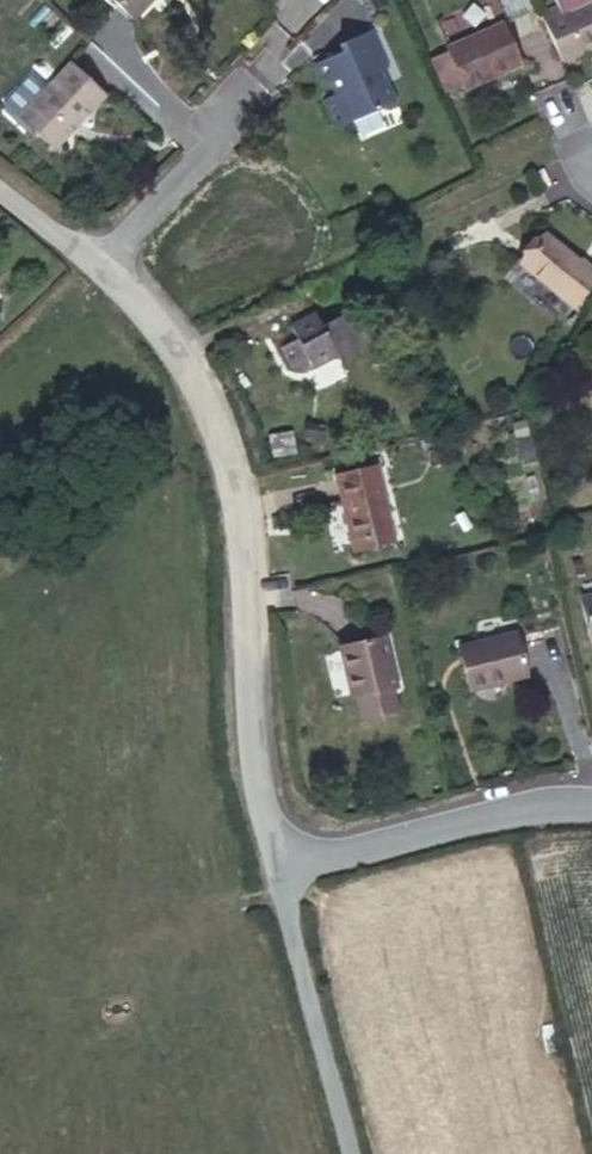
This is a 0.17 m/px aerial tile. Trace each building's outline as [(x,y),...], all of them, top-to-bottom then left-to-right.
[(157,0),(100,0),(132,31),(157,0)] [(557,58),(570,51),(569,49),(591,38),(591,0),(577,0),(551,12),(548,6),(530,16),(543,43),(549,40),(557,58)] [(435,53),(450,84),(453,89),(507,65),(489,21),(433,47),(435,53)] [(321,68),(345,126),(405,101),(387,58),(397,56),(386,29),(353,44),(356,52),(321,68)] [(435,53),(420,61),(434,91),(450,84),(435,53)] [(20,131),(52,157),(71,133),(77,137),(103,105),(67,74),(20,131)] [(527,232),(504,264),(559,304),(581,272),(527,232)] [(341,373),(374,354),(354,316),(323,334),(317,323),(291,337),(298,348),(285,355),(296,378),(310,370),(315,379),(339,367),(341,373)] [(337,488),(353,555),(400,547),(383,478),(337,488)] [(591,647),(591,608),(583,610),(591,647)] [(465,659),(477,695),(534,681),(525,643),(465,659)] [(359,712),(364,711),(397,703),(403,701),(390,650),(345,662),(359,712)] [(397,703),(364,711),(369,736),(401,725),(397,703)]
